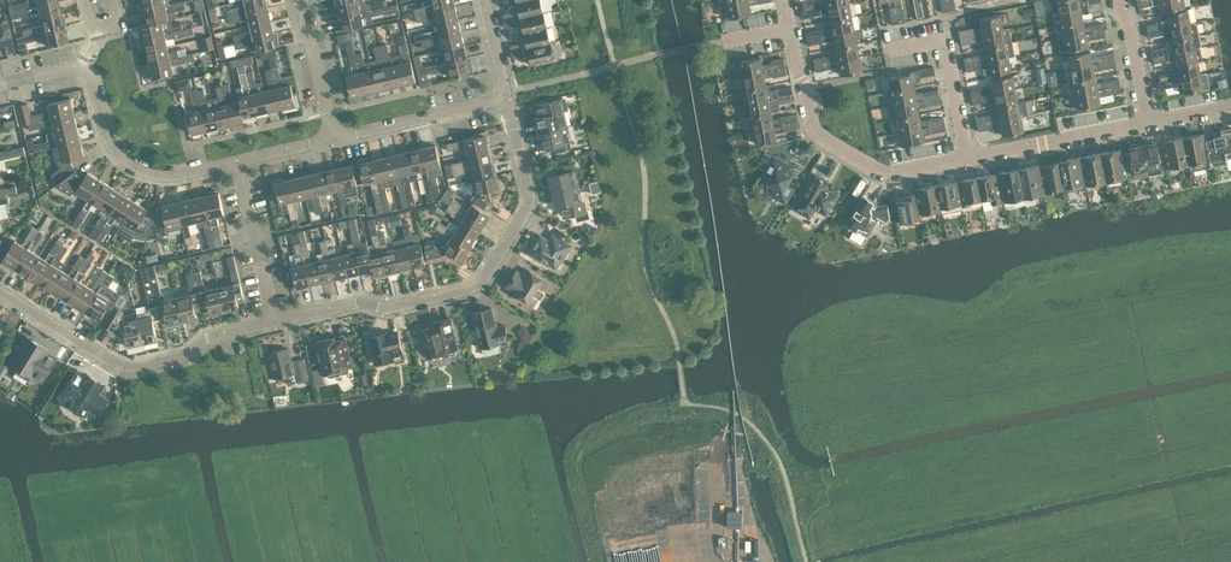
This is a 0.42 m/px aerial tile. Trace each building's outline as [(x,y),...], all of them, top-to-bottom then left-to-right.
[(9,4),(10,11),(56,0),(27,0),(9,4)] [(10,11),(12,17),(31,13),(39,11),(41,17),(61,12),(59,0),(56,0),(10,11)] [(142,6),(144,7),(145,6),(145,9),(185,0),(141,0),(142,6)] [(185,0),(145,9),(148,22),(169,17),(177,15),(176,9),(186,7),(185,0)] [(196,7),(198,7),(199,10),(206,9),(204,0),(195,0),(196,7)] [(228,8),(229,15),(269,6),(267,0),(240,0),(241,6),(238,6),(228,8)] [(336,5),(337,10),(338,11),(340,11),(341,15),(370,8),(370,9),(387,5),(386,0),(377,0),(373,1),(368,2),(366,0),(349,0),(338,3),(338,4),(337,4),(336,5)] [(415,7),(415,9),(416,14),(456,4),(454,0),(433,0),(433,3),(425,5),(415,7)] [(503,12),(505,19),(545,10),(542,0),(518,0),(519,5),(517,6),(516,6),(515,8),(516,9),(503,12)] [(727,0),(730,16),(752,11),(750,3),(760,1),(767,0),(729,0),(727,0)] [(805,9),(802,10),(804,16),(827,12),(830,14),(831,18),(852,14),(855,14),(857,11),(855,2),(852,0),(850,1),(805,9)] [(803,3),(805,9),(850,1),(849,0),(818,0),(803,3)] [(892,20),(899,19),(895,0),(888,0),(892,20)] [(899,19),(899,21),(906,20),(902,0),(895,0),(899,19)] [(918,15),(924,14),(921,0),(915,0),(918,15)] [(924,14),(931,12),(928,0),(921,0),(924,14)] [(943,10),(949,9),(950,9),(948,0),(941,0),(943,10)] [(950,9),(956,7),(955,0),(948,0),(950,9)] [(1053,11),(1060,10),(1100,2),(1100,0),(1051,0),(1053,11)] [(1139,6),(1160,2),(1162,9),(1186,5),(1185,0),(1138,0),(1139,6)] [(370,8),(341,15),(344,28),(364,24),(373,21),(372,15),(399,8),(398,2),(387,5),(370,9),(370,8)] [(1100,2),(1060,10),(1062,22),(1084,18),(1082,11),(1083,11),(1085,12),(1101,8),(1100,2)] [(456,4),(416,14),(418,20),(428,18),(436,16),(438,22),(459,17),(456,4)] [(1044,4),(1036,6),(1037,13),(1046,12),(1044,4)] [(215,5),(209,6),(212,18),(219,17),(216,5),(215,5)] [(269,6),(229,15),(231,22),(241,19),(249,17),(251,23),(272,18),(269,6)] [(1033,6),(1023,8),(1025,15),(1035,13),(1033,6)] [(1169,18),(1149,22),(1151,29),(1191,21),(1191,20),(1188,7),(1168,10),(1169,18)] [(206,9),(199,10),(202,22),(209,21),(206,9)] [(545,10),(505,19),(506,26),(519,23),(519,25),(521,26),(522,26),(524,25),(525,31),(548,25),(545,10)] [(34,25),(22,28),(24,34),(64,25),(63,20),(65,20),(66,19),(64,13),(63,13),(62,13),(61,12),(41,17),(42,23),(34,25)] [(974,26),(959,29),(960,36),(1004,27),(1004,26),(1001,12),(980,16),(982,25),(974,27),(974,26)] [(824,27),(809,30),(810,36),(855,28),(852,14),(831,18),(832,25),(824,27)] [(140,25),(140,27),(141,33),(142,34),(144,33),(144,37),(184,27),(182,21),(170,23),(169,17),(148,22),(141,23),(142,25),(140,25)] [(421,32),(415,34),(417,40),(422,39),(461,30),(459,17),(438,22),(433,23),(435,29),(431,30),(421,32)] [(244,31),(234,34),(235,40),(275,31),(272,18),(251,23),(252,30),(244,32),(244,31)] [(1084,18),(1062,22),(1065,35),(1105,28),(1104,21),(1088,24),(1086,25),(1085,26),(1084,18)] [(1191,21),(1151,29),(1152,35),(1164,33),(1166,39),(1199,32),(1197,21),(1195,19),(1191,20),(1191,21)] [(9,22),(3,24),(6,37),(13,35),(9,22)] [(64,25),(24,34),(25,40),(37,38),(37,37),(45,35),(47,44),(68,39),(64,25)] [(144,40),(143,42),(144,48),(146,49),(147,48),(147,49),(168,44),(166,38),(175,36),(185,34),(195,32),(193,25),(184,27),(144,37),(145,40),(144,40)] [(523,40),(511,43),(512,50),(552,41),(548,25),(525,31),(526,36),(524,37),(522,39),(523,40)] [(1004,27),(960,36),(962,43),(977,40),(977,39),(985,37),(986,45),(1013,40),(1010,25),(1004,26),(1004,27)] [(810,36),(808,37),(809,43),(833,39),(835,41),(836,45),(857,41),(855,28),(810,36)] [(1065,35),(1058,36),(1061,49),(1067,48),(1089,44),(1088,39),(1089,37),(1094,36),(1095,37),(1106,34),(1105,28),(1065,35)] [(351,30),(337,34),(339,42),(346,40),(353,38),(351,30)] [(461,30),(422,39),(424,46),(434,43),(442,41),(444,47),(465,42),(461,30)] [(275,31),(235,40),(237,47),(247,44),(251,43),(252,50),(257,49),(278,44),(280,43),(279,36),(277,35),(276,36),(275,31)] [(402,52),(396,53),(403,82),(416,79),(411,59),(407,40),(405,32),(398,34),(400,42),(402,52)] [(1154,47),(1152,48),(1153,55),(1156,54),(1196,46),(1200,46),(1202,43),(1199,32),(1166,39),(1167,45),(1154,47)] [(24,34),(16,35),(18,42),(25,40),(24,34)] [(212,34),(203,36),(205,48),(215,46),(212,34)] [(6,44),(8,52),(16,50),(13,35),(6,37),(4,37),(0,38),(0,46),(6,44)] [(353,38),(346,40),(349,53),(352,64),(354,72),(347,74),(351,94),(365,91),(356,52),(353,38)] [(979,53),(964,56),(966,63),(1009,54),(1015,53),(1013,40),(986,45),(987,52),(979,54),(979,53)] [(552,41),(512,50),(514,57),(526,54),(527,56),(528,57),(531,56),(532,62),(556,56),(552,41)] [(835,52),(814,57),(815,63),(860,54),(857,41),(836,45),(837,50),(835,52)] [(387,42),(381,44),(391,85),(403,82),(396,53),(390,55),(387,42)] [(445,54),(436,56),(438,62),(468,55),(465,42),(444,47),(445,54)] [(224,43),(218,44),(221,57),(227,56),(224,43)] [(168,44),(147,49),(150,62),(180,55),(180,54),(178,49),(169,51),(168,44)] [(377,58),(371,59),(373,68),(378,88),(391,85),(381,44),(374,45),(377,58)] [(186,46),(178,48),(178,49),(180,54),(187,53),(186,46)] [(1196,46),(1156,54),(1157,61),(1175,57),(1177,58),(1178,63),(1198,59),(1202,58),(1200,46),(1196,46)] [(276,48),(268,50),(270,56),(272,67),(279,65),(276,54),(278,54),(276,48)] [(1091,49),(1068,53),(1071,66),(1116,57),(1114,50),(1095,54),(1093,56),(1092,56),(1091,49)] [(356,52),(365,91),(378,88),(373,68),(371,59),(365,61),(363,50),(356,52)] [(150,68),(149,69),(152,78),(153,79),(154,78),(154,79),(164,76),(163,74),(174,71),(172,63),(181,61),(181,62),(196,58),(194,51),(187,53),(180,54),(180,55),(150,62),(152,68),(150,68)] [(420,52),(414,54),(417,67),(423,66),(423,65),(420,52)] [(252,54),(243,56),(245,63),(254,61),(252,54)] [(860,54),(815,63),(816,70),(838,66),(841,67),(841,72),(863,68),(860,54)] [(1009,54),(966,63),(967,70),(982,67),(982,66),(986,65),(988,73),(1012,68),(1009,54)] [(423,66),(417,67),(419,74),(440,69),(440,72),(449,70),(450,74),(462,72),(463,73),(464,74),(473,72),(474,70),(471,61),(470,61),(469,61),(468,55),(438,62),(423,65),(423,66)] [(243,56),(230,59),(231,66),(238,64),(240,72),(243,85),(236,86),(238,94),(239,99),(240,99),(244,115),(256,112),(247,70),(245,63),(243,56)] [(761,56),(741,59),(744,74),(786,65),(784,56),(777,57),(771,61),(771,62),(763,63),(761,56)] [(1116,57),(1071,66),(1073,79),(1096,75),(1095,70),(1096,69),(1117,65),(1116,57)] [(1178,69),(1159,73),(1161,80),(1201,72),(1201,71),(1198,59),(1178,63),(1179,68),(1178,69)] [(910,72),(890,75),(893,89),(914,85),(914,84),(916,84),(915,80),(919,79),(921,75),(936,72),(934,65),(934,64),(910,69),(910,72)] [(281,76),(279,65),(272,67),(282,106),(286,105),(287,107),(299,105),(300,103),(297,92),(296,91),(294,92),(292,83),(295,82),(293,73),(281,76)] [(786,65),(744,74),(746,87),(767,83),(766,76),(773,75),(774,75),(788,73),(786,65)] [(271,87),(264,88),(269,109),(282,106),(272,67),(266,68),(268,79),(269,79),(271,87)] [(253,69),(247,70),(256,112),(269,109),(264,88),(262,80),(256,82),(253,69)] [(1161,80),(1158,80),(1160,87),(1180,83),(1182,85),(1183,90),(1197,87),(1197,88),(1208,86),(1210,83),(1208,72),(1205,70),(1201,71),(1201,72),(1161,80)] [(986,85),(971,88),(972,95),(1016,86),(1014,73),(992,77),(994,84),(986,86),(986,85)] [(1096,75),(1073,79),(1076,92),(1121,83),(1119,76),(1098,80),(1097,79),(1096,75)] [(190,76),(175,80),(178,89),(192,86),(190,76)] [(229,82),(223,83),(232,123),(245,120),(244,115),(240,99),(239,99),(234,101),(232,92),(230,83),(229,82)] [(745,89),(744,91),(745,100),(747,101),(749,100),(749,101),(791,92),(794,92),(792,85),(770,89),(769,82),(767,83),(746,87),(746,89),(745,89)] [(219,95),(213,97),(219,126),(232,123),(223,83),(216,85),(219,95)] [(1076,92),(1070,93),(1073,107),(1078,106),(1101,102),(1100,94),(1122,90),(1121,83),(1076,92)] [(914,85),(893,89),(895,103),(940,94),(939,87),(915,92),(914,85)] [(1016,86),(972,95),(973,102),(988,99),(988,98),(996,97),(998,104),(1019,100),(1016,86)] [(196,109),(187,111),(192,132),(207,129),(198,89),(197,87),(190,88),(193,101),(194,101),(196,109)] [(198,89),(207,129),(219,126),(213,97),(207,98),(204,88),(198,89)] [(791,92),(749,101),(751,114),(772,110),(775,109),(774,106),(779,105),(780,104),(779,102),(793,99),(791,92)] [(940,94),(895,103),(898,116),(919,112),(918,106),(941,101),(940,94)] [(543,114),(536,116),(539,131),(568,124),(564,109),(569,108),(566,95),(539,101),(541,107),(543,114)] [(25,103),(19,104),(24,123),(30,121),(74,111),(71,97),(50,102),(51,108),(46,109),(47,111),(28,115),(25,103)] [(988,113),(976,115),(977,122),(1022,113),(1028,112),(1026,99),(1019,100),(998,104),(999,111),(988,114),(988,113)] [(750,114),(748,117),(750,125),(752,128),(754,128),(796,119),(795,112),(781,115),(781,116),(773,117),(772,110),(751,114),(750,114)] [(74,111),(30,121),(31,128),(54,122),(56,130),(77,125),(74,111)] [(919,112),(898,116),(900,130),(945,121),(944,114),(920,118),(919,112)] [(1022,113),(977,122),(979,129),(992,126),(993,128),(1002,126),(1003,133),(1025,129),(1022,113)] [(15,117),(5,120),(6,126),(16,124),(15,117)] [(796,119),(754,128),(757,141),(777,137),(776,130),(784,128),(784,129),(798,126),(796,119)] [(945,121),(900,130),(903,144),(906,143),(909,142),(924,139),(923,133),(947,128),(945,121)] [(568,124),(539,131),(543,146),(550,144),(552,152),(573,146),(571,139),(572,139),(568,124)] [(49,140),(35,143),(36,149),(59,144),(81,139),(77,125),(56,130),(47,132),(49,140)] [(1206,138),(1211,164),(1228,161),(1227,156),(1230,155),(1230,126),(1221,127),(1222,133),(1214,134),(1214,136),(1206,138)] [(465,137),(447,142),(449,149),(467,144),(468,150),(489,146),(488,142),(490,140),(487,129),(475,131),(476,135),(465,137)] [(1204,131),(1184,135),(1189,161),(1190,168),(1211,164),(1206,138),(1204,131)] [(1184,135),(1163,139),(1164,143),(1168,165),(1189,161),(1184,135)] [(1148,142),(1142,143),(1149,174),(1162,171),(1161,168),(1169,167),(1168,165),(1164,143),(1157,145),(1156,140),(1155,140),(1155,139),(1154,138),(1149,139),(1148,140),(1148,142)] [(61,167),(53,173),(55,184),(76,168),(72,162),(71,159),(71,156),(84,153),(81,139),(59,144),(63,158),(60,159),(62,167),(61,167)] [(1130,150),(1123,151),(1128,175),(1135,173),(1135,176),(1149,174),(1142,143),(1137,144),(1136,143),(1135,142),(1131,143),(1131,144),(1130,145),(1129,145),(1130,150)] [(436,143),(423,146),(430,176),(431,176),(434,189),(436,198),(440,190),(437,174),(443,173),(441,163),(436,143)] [(411,149),(410,149),(415,170),(417,176),(423,175),(426,186),(427,191),(429,200),(436,198),(434,189),(431,176),(430,176),(423,146),(419,147),(417,145),(412,146),(411,149)] [(25,152),(24,146),(3,150),(0,151),(0,157),(25,152)] [(452,162),(445,163),(447,170),(492,159),(489,146),(468,150),(470,157),(452,162)] [(1122,147),(1101,151),(1107,181),(1110,181),(1109,177),(1126,174),(1126,175),(1128,175),(1123,151),(1122,147)] [(410,149),(398,152),(410,204),(416,203),(410,178),(417,176),(415,170),(410,149)] [(761,176),(757,183),(760,195),(767,199),(772,191),(785,199),(793,186),(786,182),(790,174),(783,170),(787,162),(766,150),(758,163),(773,172),(769,180),(761,176)] [(1101,151),(1081,155),(1086,180),(1086,181),(1086,183),(1087,183),(1088,183),(1088,182),(1104,178),(1105,182),(1107,181),(1101,151)] [(398,152),(385,155),(392,183),(398,182),(400,192),(403,206),(410,204),(398,152)] [(373,158),(372,158),(385,209),(385,210),(391,209),(386,186),(386,185),(392,183),(385,155),(384,155),(373,158)] [(1081,155),(1060,159),(1065,184),(1067,190),(1087,186),(1087,183),(1086,183),(1086,181),(1086,180),(1081,155)] [(367,157),(359,158),(359,161),(364,181),(371,180),(375,198),(378,212),(384,211),(385,210),(385,209),(372,158),(369,159),(367,157)] [(492,159),(447,170),(448,176),(455,175),(467,172),(469,173),(470,178),(475,177),(495,172),(494,168),(496,166),(495,161),(492,160),(492,159)] [(1048,167),(1041,169),(1045,191),(1050,190),(1052,187),(1065,184),(1060,159),(1047,161),(1048,167)] [(556,172),(550,174),(553,189),(578,183),(575,169),(577,165),(576,160),(555,165),(556,172)] [(353,163),(340,166),(348,200),(354,199),(353,193),(358,192),(359,190),(357,183),(353,163)] [(1033,164),(1019,167),(1025,195),(1045,191),(1041,169),(1041,167),(1034,169),(1033,164)] [(340,166),(327,169),(332,189),(338,188),(342,206),(349,204),(348,200),(340,166)] [(1005,169),(999,171),(1000,175),(1004,199),(1012,197),(1012,202),(1016,204),(1026,202),(1025,195),(1019,167),(1005,169)] [(76,168),(55,184),(71,193),(75,187),(78,189),(78,190),(89,196),(100,179),(89,172),(86,177),(80,173),(77,169),(76,168)] [(327,169),(314,172),(322,206),(323,206),(324,210),(330,209),(329,205),(327,198),(334,197),(332,189),(327,169)] [(314,172),(302,175),(307,195),(313,194),(317,212),(324,210),(323,206),(322,206),(314,172)] [(475,190),(471,196),(489,208),(493,201),(492,200),(490,191),(502,188),(499,177),(496,177),(495,172),(475,177),(478,190),(475,190)] [(816,172),(795,206),(810,215),(815,206),(827,212),(838,193),(826,187),(830,180),(816,172)] [(992,172),(978,175),(983,197),(991,195),(992,200),(995,202),(1004,200),(1004,199),(1000,175),(992,177),(992,172)] [(302,175),(289,177),(296,207),(303,206),(300,197),(307,195),(302,175)] [(965,182),(958,183),(962,201),(962,202),(962,204),(970,202),(970,199),(983,197),(978,175),(965,177),(965,182)] [(283,176),(272,179),(275,191),(278,191),(281,201),(287,200),(292,218),(293,218),(298,216),(296,207),(289,177),(285,178),(283,176)] [(90,197),(79,214),(84,217),(95,200),(101,204),(112,186),(100,179),(89,196),(90,197)] [(950,180),(937,182),(941,205),(942,205),(942,207),(943,210),(963,206),(962,204),(962,202),(962,201),(958,183),(951,185),(950,180)] [(924,190),(917,191),(921,211),(942,207),(942,205),(941,205),(937,182),(923,185),(924,190)] [(578,183),(553,189),(557,205),(564,203),(567,215),(588,209),(586,200),(582,198),(578,183)] [(8,193),(18,191),(16,185),(6,187),(0,185),(0,195),(8,193)] [(103,214),(96,225),(102,228),(123,193),(112,186),(101,204),(97,210),(103,214)] [(210,192),(205,193),(216,238),(217,245),(224,243),(217,214),(225,212),(220,190),(218,190),(218,189),(217,188),(211,190),(210,191),(210,192)] [(910,197),(897,200),(901,221),(923,217),(921,211),(917,191),(909,193),(910,197)] [(863,192),(845,222),(866,234),(878,214),(888,220),(891,215),(888,202),(877,204),(873,202),(875,199),(863,192)] [(1,202),(10,200),(8,193),(0,195),(0,203),(1,202)] [(123,193),(102,228),(107,232),(114,221),(120,224),(135,200),(123,193)] [(205,193),(191,197),(197,221),(198,226),(205,224),(209,240),(216,238),(205,193)] [(191,197),(177,200),(183,225),(183,224),(188,242),(194,241),(190,223),(197,221),(191,197)] [(454,197),(450,203),(484,224),(491,212),(473,201),(470,207),(454,197)] [(120,224),(116,230),(129,238),(133,239),(134,235),(148,238),(149,237),(153,218),(154,216),(143,213),(146,207),(135,200),(120,224)] [(153,218),(149,237),(166,233),(169,228),(183,225),(177,200),(163,203),(166,215),(159,217),(154,216),(153,218)] [(450,203),(447,208),(463,218),(459,224),(477,235),(484,224),(450,203)] [(349,204),(342,206),(344,215),(351,213),(349,204)] [(79,214),(74,222),(79,226),(84,217),(79,214)] [(382,215),(375,216),(377,223),(384,221),(382,215)] [(355,216),(349,218),(350,225),(354,241),(361,270),(366,269),(366,271),(367,271),(373,270),(373,268),(374,267),(370,253),(371,252),(370,247),(363,248),(355,216)] [(409,217),(402,219),(404,226),(411,224),(409,217)] [(435,217),(431,223),(436,226),(439,220),(435,217)] [(349,218),(340,220),(342,228),(350,225),(349,218)] [(439,220),(436,226),(451,236),(469,247),(477,235),(459,224),(455,230),(439,220)] [(591,222),(587,231),(594,234),(598,226),(591,222)] [(16,238),(3,258),(4,259),(4,258),(5,259),(4,260),(4,261),(9,264),(11,264),(12,263),(16,266),(40,228),(34,224),(33,226),(27,236),(23,243),(20,241),(16,238)] [(411,224),(404,226),(408,244),(413,265),(426,261),(422,241),(419,231),(413,233),(411,224)] [(96,225),(91,234),(96,237),(102,228),(96,225)] [(73,227),(68,234),(75,238),(79,231),(73,227)] [(375,245),(370,247),(371,252),(370,253),(374,267),(373,268),(373,270),(374,274),(375,273),(376,275),(377,275),(383,274),(384,273),(384,271),(388,270),(379,232),(379,231),(378,227),(371,228),(375,245)] [(40,228),(16,266),(20,268),(19,269),(20,271),(25,274),(26,274),(27,272),(28,273),(40,254),(34,250),(38,243),(44,234),(45,232),(40,228)] [(102,228),(96,237),(101,240),(107,232),(102,228)] [(305,228),(299,230),(301,241),(302,243),(301,243),(310,282),(323,279),(318,259),(312,260),(308,242),(305,228)] [(379,231),(379,232),(388,270),(392,270),(392,271),(393,272),(399,270),(400,269),(400,268),(395,247),(389,248),(385,230),(379,231)] [(298,231),(291,232),(293,242),(301,240),(298,231)] [(61,233),(58,238),(63,242),(66,237),(61,233)] [(539,236),(531,250),(550,261),(553,263),(563,248),(567,250),(571,244),(554,234),(550,241),(546,238),(545,239),(540,236),(539,236)] [(436,241),(425,244),(429,259),(445,256),(447,253),(463,263),(468,253),(467,250),(469,247),(451,236),(445,246),(436,241)] [(325,257),(318,259),(323,279),(324,279),(326,281),(331,280),(332,277),(336,276),(329,246),(327,237),(320,239),(325,257)] [(40,254),(28,273),(40,280),(63,242),(58,238),(56,241),(50,250),(51,250),(46,257),(40,254)] [(216,238),(209,240),(211,247),(217,245),(216,238)] [(295,275),(292,276),(294,289),(306,286),(306,283),(310,282),(301,243),(302,243),(301,241),(294,242),(299,263),(292,265),(295,275)] [(350,251),(344,253),(348,273),(361,270),(354,241),(348,242),(350,251)] [(63,242),(40,280),(51,287),(63,268),(67,262),(61,258),(61,257),(62,257),(67,248),(69,246),(63,242)] [(408,244),(395,247),(400,268),(413,265),(408,244)] [(329,246),(336,276),(348,273),(344,253),(337,254),(335,245),(334,245),(329,246)] [(87,257),(63,295),(67,297),(66,298),(67,300),(72,303),(73,302),(74,301),(75,302),(87,283),(80,279),(85,272),(91,263),(96,254),(90,251),(86,257),(87,257)] [(63,268),(51,287),(63,295),(87,257),(86,257),(81,253),(79,255),(74,265),(69,272),(63,268)] [(232,281),(219,284),(225,308),(238,305),(236,296),(244,294),(234,254),(228,255),(233,275),(232,275),(232,281)] [(155,263),(148,265),(155,292),(160,316),(169,314),(171,321),(171,323),(178,321),(178,319),(183,318),(177,294),(165,297),(163,291),(162,292),(160,284),(155,263)] [(150,313),(139,316),(143,340),(150,338),(151,341),(156,339),(157,339),(152,318),(160,316),(155,292),(148,265),(142,266),(148,294),(152,307),(150,313)] [(87,283),(75,302),(86,309),(110,271),(104,268),(103,270),(97,279),(93,286),(87,283)] [(518,269),(508,285),(513,288),(513,290),(535,304),(550,281),(529,268),(526,274),(518,269)] [(201,269),(194,271),(202,304),(211,302),(213,311),(225,308),(219,284),(206,287),(204,282),(201,269)] [(110,271),(86,309),(98,316),(98,317),(99,317),(100,315),(101,315),(102,315),(106,309),(105,308),(111,297),(104,293),(108,286),(114,277),(115,275),(110,271)] [(189,291),(177,294),(183,318),(196,315),(194,306),(202,304),(194,271),(188,272),(191,285),(189,285),(189,291)] [(129,280),(123,291),(126,293),(129,293),(132,292),(129,280)] [(492,306),(474,311),(482,345),(484,352),(487,353),(499,351),(501,348),(499,341),(500,341),(500,340),(509,338),(505,323),(497,325),(492,306)] [(120,311),(110,327),(122,335),(126,334),(128,344),(130,346),(137,344),(138,341),(143,340),(139,316),(126,319),(124,314),(120,311)] [(441,323),(423,327),(430,355),(432,354),(433,356),(435,358),(445,355),(446,353),(445,351),(448,351),(448,349),(457,347),(450,316),(440,318),(441,323)] [(368,332),(367,333),(370,345),(371,345),(371,346),(372,345),(376,361),(377,363),(396,359),(397,360),(405,358),(399,330),(388,332),(388,330),(380,332),(380,330),(379,330),(368,332)] [(334,334),(315,338),(323,371),(326,371),(326,372),(328,374),(330,374),(346,371),(347,370),(348,368),(347,365),(351,365),(345,336),(335,338),(334,334)] [(26,339),(12,360),(20,365),(19,369),(20,372),(26,375),(29,375),(32,373),(43,379),(58,355),(49,350),(50,348),(34,338),(32,342),(26,339)] [(520,339),(518,349),(527,352),(530,341),(520,339)] [(289,346),(270,351),(277,377),(288,374),(290,383),(304,379),(309,378),(304,357),(299,358),(292,359),(289,346)] [(78,369),(63,394),(71,400),(70,401),(83,410),(89,409),(94,411),(101,410),(107,400),(107,397),(105,396),(104,385),(105,383),(89,372),(88,375),(78,369)] [(366,372),(359,373),(362,384),(368,382),(366,372)]
